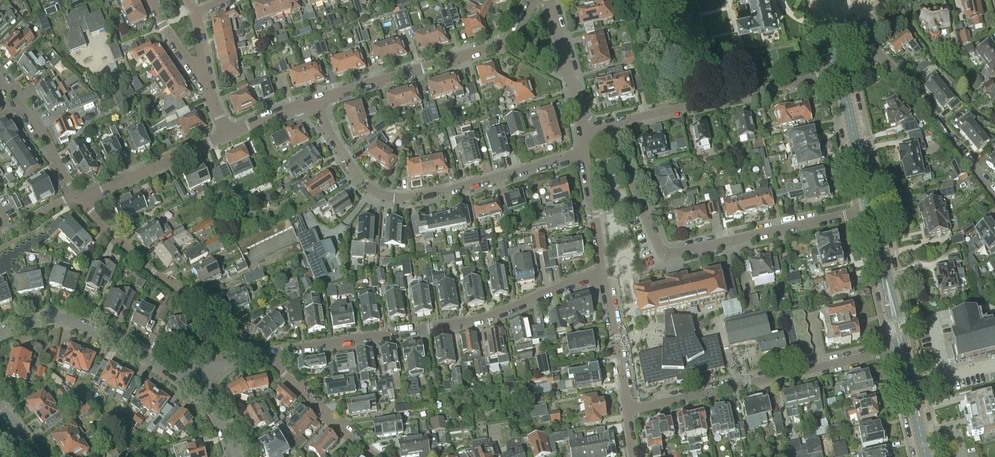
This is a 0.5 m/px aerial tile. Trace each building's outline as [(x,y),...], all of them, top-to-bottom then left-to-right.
[(104,10),(110,7),(109,3),(114,1),(113,0),(100,0),(104,10)] [(139,3),(138,0),(115,0),(118,9),(122,7),(123,10),(139,3)] [(278,0),(270,0),(266,1),(271,18),(283,15),(278,0)] [(283,15),(300,10),(297,0),(278,0),(283,15)] [(359,0),(357,0),(352,1),(357,17),(364,14),(361,5),(359,0)] [(482,6),(481,8),(487,11),(492,3),(500,0),(479,0),(478,2),(479,5),(482,6)] [(737,15),(738,18),(737,20),(737,23),(739,24),(740,27),(757,24),(758,26),(762,25),(763,31),(765,32),(773,30),(774,29),(773,23),(777,22),(777,19),(778,17),(778,13),(775,12),(775,9),(772,10),(770,0),(749,0),(752,11),(737,15)] [(968,28),(974,26),(974,27),(982,25),(981,18),(982,18),(978,0),(977,0),(963,3),(966,21),(967,21),(968,28)] [(253,5),(259,22),(255,23),(256,27),(254,27),(256,33),(263,31),(261,28),(266,26),(265,24),(272,22),(270,19),(271,18),(266,1),(253,5)] [(608,1),(594,4),(599,22),(600,22),(607,21),(607,23),(613,22),(608,1)] [(146,21),(139,3),(123,10),(131,27),(146,21)] [(599,22),(594,4),(593,4),(592,3),(584,5),(585,11),(578,12),(581,26),(592,24),(594,32),(602,30),(600,22),(599,22)] [(54,6),(44,8),(46,14),(55,11),(54,6)] [(86,6),(63,15),(70,33),(63,36),(70,53),(87,47),(80,30),(87,27),(90,36),(107,29),(100,12),(90,16),(86,6)] [(469,37),(486,32),(482,21),(487,11),(481,8),(481,9),(475,6),(472,12),(473,15),(476,17),(476,18),(464,22),(469,37)] [(13,10),(10,7),(5,12),(4,11),(0,14),(0,23),(13,10)] [(332,15),(330,8),(324,10),(326,17),(332,15)] [(456,9),(448,11),(452,23),(460,21),(456,9)] [(942,28),(949,27),(945,9),(933,12),(932,14),(926,10),(920,21),(928,25),(929,31),(930,31),(931,34),(932,35),(932,36),(933,36),(934,36),(935,36),(937,35),(938,34),(938,33),(938,32),(937,29),(938,29),(938,26),(942,25),(942,28)] [(8,27),(13,21),(11,19),(16,14),(13,10),(0,23),(0,34),(8,27)] [(406,10),(400,12),(405,30),(411,28),(406,10)] [(431,48),(448,43),(444,29),(446,28),(446,30),(453,28),(452,23),(448,11),(447,10),(441,12),(442,16),(437,18),(434,23),(436,29),(426,32),(431,48)] [(236,31),(238,31),(235,19),(239,18),(236,11),(211,21),(214,36),(231,33),(236,32),(236,31)] [(405,30),(400,12),(394,14),(399,32),(405,30)] [(44,16),(37,20),(41,30),(49,26),(44,16)] [(114,18),(108,20),(110,26),(116,23),(114,18)] [(27,32),(30,28),(27,24),(21,30),(20,30),(15,34),(13,33),(0,46),(0,48),(5,54),(25,35),(25,34),(27,32)] [(418,52),(431,48),(426,32),(422,33),(420,27),(411,30),(418,52)] [(364,43),(363,37),(360,28),(353,30),(358,45),(364,43)] [(602,30),(594,32),(596,38),(585,41),(586,47),(585,49),(586,53),(588,54),(588,55),(606,50),(604,43),(610,42),(608,35),(605,35),(604,29),(602,30)] [(969,31),(959,33),(962,46),(972,44),(969,31)] [(25,35),(5,54),(12,60),(34,39),(27,32),(25,34),(25,35)] [(231,33),(214,36),(217,51),(234,47),(233,46),(231,33)] [(921,51),(918,47),(912,40),(912,41),(904,33),(899,37),(896,33),(888,40),(891,44),(889,46),(896,55),(907,45),(912,52),(912,51),(916,56),(921,51)] [(959,34),(950,36),(953,49),(962,48),(959,34)] [(389,61),(407,56),(402,39),(384,45),(389,61)] [(138,49),(135,42),(121,48),(124,55),(138,49)] [(994,56),(994,49),(990,42),(975,54),(984,65),(994,56)] [(234,47),(217,51),(220,63),(236,60),(234,51),(246,49),(245,43),(233,46),(234,47)] [(165,57),(156,44),(132,54),(135,61),(145,57),(151,66),(165,57)] [(376,65),(389,61),(384,45),(371,48),(376,65)] [(962,49),(965,56),(974,51),(971,45),(962,49)] [(606,50),(588,55),(589,56),(587,58),(588,62),(591,63),(592,69),(610,65),(606,50)] [(344,57),(349,73),(365,68),(360,52),(344,57)] [(25,74),(45,58),(42,53),(33,59),(31,56),(18,66),(25,74)] [(625,56),(627,65),(627,66),(636,63),(634,53),(625,56)] [(50,64),(53,69),(62,61),(58,56),(50,64)] [(984,65),(989,71),(984,75),(988,80),(994,74),(994,56),(984,65)] [(173,69),(165,57),(151,66),(159,78),(173,69)] [(335,77),(349,73),(344,57),(330,61),(335,77)] [(730,68),(728,57),(721,59),(723,69),(730,68)] [(45,58),(25,74),(31,82),(44,72),(41,69),(49,63),(45,58)] [(220,63),(223,80),(240,77),(236,60),(220,63)] [(281,73),(288,71),(285,60),(278,62),(281,73)] [(916,69),(920,73),(921,74),(930,67),(926,61),(916,69)] [(504,86),(508,80),(499,75),(495,63),(478,68),(483,84),(495,81),(497,82),(495,86),(502,91),(504,86)] [(307,86),(324,81),(319,64),(302,69),(307,86)] [(933,73),(934,72),(938,69),(933,64),(930,67),(929,68),(933,73)] [(173,69),(159,78),(154,82),(162,92),(167,89),(180,80),(173,69)] [(294,90),(307,86),(302,69),(289,73),(294,90)] [(607,72),(609,81),(596,84),(599,98),(618,94),(614,76),(614,75),(613,70),(607,72)] [(622,74),(614,75),(614,76),(618,94),(619,98),(633,95),(628,71),(621,73),(622,74)] [(42,85),(55,77),(51,72),(40,82),(42,85)] [(933,100),(945,90),(937,80),(939,78),(934,72),(924,80),(929,85),(924,89),(933,100)] [(248,82),(260,80),(259,77),(253,78),(252,74),(246,75),(248,82)] [(457,75),(442,79),(440,80),(445,96),(457,93),(458,98),(464,96),(457,75)] [(59,86),(55,79),(47,84),(37,90),(43,101),(66,88),(79,82),(76,77),(64,83),(59,86)] [(133,80),(136,93),(143,88),(136,77),(133,80)] [(260,80),(248,82),(246,83),(236,87),(239,93),(251,88),(260,86),(263,100),(274,95),(269,78),(260,80)] [(180,80),(167,89),(172,97),(167,100),(162,115),(165,120),(166,120),(177,112),(178,111),(176,109),(182,105),(179,102),(190,94),(180,80)] [(427,84),(432,100),(445,96),(440,80),(427,84)] [(517,85),(508,80),(504,86),(508,88),(506,92),(510,94),(512,101),(516,99),(517,103),(533,98),(528,81),(517,85)] [(994,86),(990,81),(982,88),(987,94),(994,86)] [(468,85),(471,97),(477,95),(474,83),(468,85)] [(126,100),(136,93),(129,84),(122,94),(126,100)] [(987,94),(986,95),(992,101),(994,98),(994,86),(987,94)] [(416,87),(401,92),(400,92),(404,109),(421,104),(416,87)] [(69,93),(66,88),(43,101),(50,113),(64,105),(61,98),(69,93)] [(250,90),(231,98),(237,112),(256,104),(250,90)] [(945,90),(933,100),(942,110),(947,106),(951,111),(961,104),(956,98),(953,100),(945,90)] [(400,92),(386,96),(392,118),(406,114),(404,109),(400,92)] [(94,95),(80,100),(82,107),(99,101),(94,95)] [(908,133),(919,131),(918,127),(916,122),(910,116),(902,105),(899,107),(895,100),(886,104),(890,112),(886,112),(889,126),(896,124),(896,125),(900,124),(905,134),(908,133)] [(436,113),(433,102),(428,104),(429,109),(432,119),(437,117),(435,113),(436,113)] [(128,111),(125,104),(117,106),(120,114),(128,111)] [(349,124),(365,119),(361,104),(344,109),(349,124)] [(806,131),(804,123),(811,121),(807,104),(791,107),(797,133),(806,131)] [(797,133),(791,107),(775,111),(779,128),(792,126),(792,128),(794,134),(797,133)] [(432,119),(429,109),(422,111),(427,126),(428,125),(430,131),(435,130),(434,126),(432,119)] [(534,132),(536,132),(557,126),(552,109),(537,113),(539,120),(531,122),(534,132)] [(166,120),(165,120),(150,130),(153,135),(166,129),(167,131),(177,127),(178,129),(182,127),(186,135),(204,126),(198,113),(181,121),(177,112),(166,120)] [(135,113),(131,116),(136,123),(141,120),(135,113)] [(479,123),(488,121),(492,120),(491,114),(477,118),(479,123)] [(968,142),(980,132),(972,122),(974,121),(969,115),(960,123),(964,128),(960,132),(968,142)] [(81,128),(80,125),(83,124),(81,120),(78,121),(77,116),(53,125),(61,144),(69,141),(67,137),(75,134),(74,131),(81,128)] [(512,138),(523,135),(518,116),(506,119),(512,138)] [(756,141),(750,116),(735,119),(739,138),(747,136),(748,143),(756,141)] [(365,119),(349,124),(354,139),(370,134),(365,119)] [(387,121),(388,127),(397,125),(396,119),(387,121)] [(488,121),(489,128),(497,125),(495,119),(492,120),(488,121)] [(381,133),(388,127),(386,120),(373,129),(378,135),(381,133)] [(15,130),(8,121),(0,126),(0,140),(15,130)] [(698,150),(710,147),(709,143),(710,143),(706,124),(691,128),(696,146),(697,146),(698,150)] [(130,145),(134,153),(137,152),(137,153),(150,147),(142,129),(140,125),(127,130),(133,143),(130,145)] [(461,128),(462,134),(471,132),(469,125),(461,128)] [(455,140),(457,140),(453,126),(446,128),(450,142),(455,140)] [(557,126),(536,132),(538,138),(525,142),(527,151),(536,149),(535,148),(537,147),(538,148),(561,142),(557,126)] [(767,126),(762,127),(760,127),(764,141),(770,139),(767,126)] [(101,143),(103,147),(110,164),(123,159),(121,153),(116,142),(121,140),(115,127),(110,129),(113,137),(101,143)] [(289,145),(291,144),(293,148),(309,142),(303,129),(300,127),(294,130),(293,127),(285,130),(286,131),(272,138),(277,149),(289,144),(289,145)] [(494,132),(501,158),(510,156),(504,137),(508,136),(506,128),(502,130),(502,127),(496,129),(497,131),(494,132)] [(21,140),(15,130),(0,140),(0,144),(5,151),(21,140)] [(790,153),(817,147),(818,147),(820,144),(819,140),(816,138),(815,138),(813,131),(786,137),(790,153)] [(908,133),(911,147),(897,150),(900,166),(927,160),(927,158),(921,159),(921,156),(919,157),(918,152),(925,151),(924,144),(922,144),(922,143),(923,142),(921,131),(919,131),(908,133)] [(501,158),(494,132),(485,134),(493,160),(501,158)] [(980,132),(968,142),(977,153),(985,147),(990,152),(994,148),(994,140),(994,138),(991,136),(988,136),(984,137),(980,132)] [(381,133),(378,135),(373,138),(367,143),(366,143),(366,144),(367,144),(371,150),(367,156),(378,164),(387,151),(384,149),(388,144),(381,133)] [(465,138),(472,166),(481,164),(475,143),(479,142),(477,135),(465,138)] [(647,162),(653,160),(652,156),(667,153),(664,138),(656,140),(655,137),(649,138),(649,137),(640,139),(640,140),(638,142),(639,146),(642,147),(644,158),(646,157),(647,162)] [(465,138),(457,140),(455,140),(457,148),(458,147),(464,168),(472,166),(465,138)] [(526,151),(523,139),(516,141),(520,153),(526,151)] [(11,160),(28,149),(21,140),(5,151),(11,160)] [(162,143),(165,150),(171,147),(168,140),(162,143)] [(71,161),(86,153),(84,149),(86,148),(82,142),(66,152),(71,161)] [(304,154),(310,150),(307,146),(301,150),(304,154)] [(432,159),(425,160),(422,147),(417,148),(419,162),(420,161),(422,177),(435,174),(432,159)] [(818,155),(817,147),(790,153),(793,170),(820,164),(820,163),(824,163),(822,154),(818,155)] [(387,151),(378,164),(389,172),(398,159),(395,157),(397,154),(389,148),(387,151)] [(405,157),(408,151),(403,148),(400,154),(405,157)] [(18,170),(34,159),(28,149),(11,160),(18,170)] [(249,160),(244,149),(225,157),(230,169),(235,166),(238,173),(243,171),(240,164),(249,160)] [(304,154),(293,162),(292,160),(287,164),(288,166),(284,169),(288,175),(289,174),(317,155),(312,149),(310,150),(304,154)] [(762,161),(766,160),(763,149),(752,151),(754,162),(762,161)] [(408,151),(405,157),(410,159),(413,154),(408,151)] [(86,153),(71,161),(77,170),(91,161),(86,153)] [(322,162),(317,155),(289,174),(294,181),(300,176),(301,177),(322,162)] [(768,158),(768,160),(769,164),(780,162),(779,155),(768,158)] [(994,166),(994,155),(986,163),(991,169),(994,166)] [(91,161),(77,170),(82,179),(87,176),(89,178),(95,175),(93,172),(98,170),(95,164),(102,159),(100,156),(97,157),(91,161)] [(723,163),(721,156),(705,160),(706,167),(723,163)] [(445,157),(432,159),(435,174),(448,172),(445,157)] [(24,180),(41,168),(34,159),(18,170),(24,180)] [(766,160),(762,161),(766,180),(772,178),(768,160),(766,160)] [(927,160),(900,166),(902,173),(904,173),(906,181),(923,177),(923,176),(930,175),(929,169),(922,170),(921,167),(923,166),(922,164),(928,163),(927,160)] [(952,182),(956,180),(966,175),(959,160),(949,165),(952,173),(948,175),(952,182)] [(420,161),(419,162),(407,164),(410,179),(422,177),(420,161)] [(659,186),(677,178),(675,172),(679,170),(676,164),(655,173),(657,178),(656,178),(659,186)] [(218,168),(224,181),(232,177),(226,165),(218,168)] [(204,166),(193,171),(203,193),(208,191),(205,184),(210,182),(204,166)] [(225,182),(224,181),(218,168),(211,172),(217,185),(224,182),(225,182)] [(203,193),(193,171),(183,175),(190,191),(193,189),(195,192),(197,191),(198,195),(203,193)] [(312,199),(335,184),(326,172),(310,183),(307,178),(299,183),(290,188),(294,196),(301,191),(308,201),(312,199)] [(787,195),(826,186),(824,181),(828,180),(826,172),(823,173),(822,172),(799,178),(801,185),(794,186),(791,184),(787,185),(786,188),(786,190),(775,192),(777,198),(783,196),(786,195),(787,195)] [(10,185),(15,181),(11,175),(5,178),(10,185)] [(32,195),(50,185),(44,175),(27,184),(32,195)] [(683,176),(677,178),(659,186),(663,193),(666,199),(687,190),(684,184),(685,183),(683,176)] [(10,185),(5,178),(1,181),(5,187),(10,185)] [(183,190),(179,181),(173,184),(178,193),(183,190)] [(566,182),(548,187),(550,195),(543,197),(545,205),(570,199),(566,182)] [(754,193),(753,193),(758,211),(761,213),(765,212),(767,209),(773,208),(767,182),(759,184),(761,194),(755,195),(754,193)] [(55,196),(50,185),(32,195),(38,205),(55,196)] [(157,196),(164,192),(162,189),(160,185),(140,194),(131,198),(130,195),(118,201),(119,204),(113,207),(117,214),(150,199),(150,198),(156,195),(157,196)] [(827,191),(826,186),(787,195),(786,195),(788,201),(794,200),(804,198),(806,205),(829,200),(828,199),(832,198),(830,190),(827,191)] [(939,191),(941,200),(955,197),(953,188),(939,191)] [(687,198),(694,197),(698,196),(697,189),(686,192),(687,198)] [(511,211),(525,207),(523,201),(528,200),(526,193),(505,199),(508,210),(503,211),(504,218),(512,216),(511,211)] [(743,198),(739,199),(742,215),(758,211),(753,193),(746,195),(746,197),(743,198)] [(537,194),(530,195),(531,203),(533,202),(535,209),(541,208),(540,201),(538,201),(537,194)] [(150,199),(117,214),(121,222),(147,210),(148,211),(155,208),(154,207),(161,204),(157,196),(156,195),(150,198),(150,199)] [(319,210),(322,215),(331,210),(335,216),(351,206),(343,195),(319,210)] [(695,203),(694,197),(687,198),(694,227),(697,228),(700,227),(703,225),(703,224),(709,222),(705,206),(695,209),(694,203),(695,203)] [(694,227),(687,198),(672,202),(674,209),(684,206),(685,211),(674,213),(678,229),(684,228),(684,229),(687,230),(691,229),(694,227)] [(739,199),(723,203),(727,219),(734,217),(736,219),(741,217),(742,215),(739,199)] [(325,201),(317,205),(319,209),(327,204),(325,201)] [(497,201),(486,204),(490,219),(501,216),(497,201)] [(923,222),(946,217),(944,209),(946,207),(945,202),(943,201),(922,206),(924,213),(921,213),(923,222)] [(490,219),(486,204),(474,207),(478,222),(490,219)] [(531,225),(573,217),(572,216),(576,215),(575,207),(554,210),(554,212),(545,213),(545,218),(530,221),(531,225)] [(453,211),(453,213),(457,231),(465,230),(465,227),(471,226),(467,209),(453,211)] [(457,231),(453,213),(439,216),(442,232),(453,230),(453,232),(457,231)] [(298,214),(295,216),(292,217),(289,218),(292,225),(302,221),(301,221),(298,214)] [(975,220),(978,224),(986,218),(983,214),(975,220)] [(442,232),(439,216),(426,219),(430,241),(434,240),(432,234),(442,232)] [(430,241),(426,219),(425,217),(411,220),(414,237),(424,235),(425,242),(430,241)] [(573,217),(531,225),(532,229),(547,227),(547,231),(578,227),(577,218),(573,219),(573,217)] [(947,224),(946,217),(923,222),(925,230),(928,230),(929,237),(950,232),(951,231),(950,226),(947,224)] [(59,218),(46,231),(48,235),(51,239),(59,232),(69,242),(81,231),(69,219),(65,224),(59,218)] [(365,256),(367,219),(359,218),(358,232),(356,233),(356,237),(358,238),(357,244),(352,243),(351,258),(364,258),(364,256),(365,256)] [(288,231),(293,229),(289,219),(284,221),(288,231)] [(375,219),(367,219),(365,256),(375,256),(376,245),(378,245),(379,238),(374,238),(375,219)] [(141,242),(164,226),(159,220),(154,223),(136,235),(141,242)] [(177,237),(172,239),(176,244),(179,248),(194,241),(190,235),(193,234),(194,235),(215,225),(212,220),(191,230),(185,233),(177,237)] [(392,247),(394,221),(386,220),(386,221),(384,221),(383,226),(385,226),(385,234),(383,233),(382,240),(384,240),(384,242),(380,242),(379,249),(386,249),(387,246),(392,247)] [(288,231),(284,221),(279,223),(283,233),(288,231)] [(402,221),(394,221),(392,247),(401,247),(401,242),(405,242),(406,234),(401,234),(402,221)] [(994,232),(994,230),(993,227),(994,226),(992,223),(990,223),(989,221),(975,231),(979,237),(976,238),(980,243),(994,232)] [(283,233),(279,223),(274,226),(279,235),(283,233)] [(961,230),(962,235),(963,237),(974,229),(971,224),(961,230)] [(164,226),(141,242),(146,250),(164,237),(165,239),(172,233),(166,225),(164,227),(164,226)] [(177,237),(185,233),(182,226),(174,231),(177,237)] [(279,235),(274,226),(269,228),(274,237),(279,235)] [(269,228),(265,230),(269,239),(274,237),(269,228)] [(265,230),(260,232),(264,242),(269,239),(265,230)] [(81,231),(69,242),(71,244),(68,248),(84,265),(83,268),(89,270),(93,259),(84,250),(92,243),(81,231)] [(260,232),(255,235),(259,244),(264,242),(260,232)] [(980,243),(976,245),(972,248),(967,251),(969,258),(985,246),(991,255),(994,253),(994,232),(980,243)] [(316,255),(307,259),(316,280),(327,276),(320,261),(336,255),(331,243),(321,247),(315,233),(300,239),(305,253),(314,250),(316,255)] [(48,235),(44,237),(43,245),(52,241),(51,239),(48,235)] [(255,235),(250,237),(255,246),(259,244),(255,235)] [(479,246),(478,237),(478,235),(462,237),(464,249),(479,246)] [(963,237),(962,235),(950,238),(952,247),(964,244),(963,237)] [(484,236),(478,237),(479,246),(480,248),(481,254),(489,253),(486,236),(484,236)] [(532,247),(520,249),(526,284),(534,282),(533,274),(538,273),(535,260),(531,260),(530,256),(547,253),(544,236),(531,238),(532,247)] [(250,237),(246,239),(250,248),(255,246),(250,237)] [(811,258),(840,252),(839,246),(843,245),(841,237),(837,238),(837,237),(815,242),(817,249),(809,251),(811,258)] [(219,238),(203,246),(185,256),(185,255),(183,256),(189,267),(190,266),(207,257),(208,257),(224,249),(219,238)] [(176,244),(172,239),(167,242),(154,252),(163,263),(164,262),(169,268),(181,258),(172,247),(176,244)] [(250,248),(246,239),(241,242),(245,251),(246,250),(250,248)] [(551,252),(582,247),(580,239),(556,243),(556,246),(551,247),(551,252)] [(241,242),(236,244),(239,249),(242,257),(248,254),(246,250),(245,251),(241,242)] [(509,259),(508,251),(506,242),(498,243),(501,260),(509,259)] [(239,249),(236,244),(225,249),(228,255),(239,249)] [(299,244),(294,246),(298,256),(303,254),(300,245),(299,244)] [(20,246),(19,250),(18,257),(24,258),(30,259),(30,255),(24,254),(25,246),(20,246)] [(294,246),(289,248),(293,258),(298,256),(294,246)] [(582,247),(551,252),(548,253),(551,269),(556,268),(554,257),(558,257),(558,260),(583,256),(582,247)] [(289,248),(284,250),(288,260),(293,258),(289,248)] [(520,249),(508,251),(509,259),(510,264),(514,264),(515,272),(512,272),(513,280),(517,280),(518,285),(526,284),(520,249)] [(284,250),(279,252),(283,262),(288,260),(284,250)] [(453,251),(455,263),(455,264),(462,263),(461,250),(453,251)] [(948,252),(949,257),(947,258),(949,265),(951,265),(952,267),(937,270),(939,280),(936,281),(938,290),(941,289),(942,294),(957,291),(953,273),(961,272),(959,265),(957,266),(957,264),(961,263),(958,250),(948,252)] [(453,251),(446,252),(446,253),(441,254),(443,265),(455,263),(453,251)] [(283,262),(279,252),(274,254),(278,264),(283,262)] [(840,252),(811,258),(813,266),(820,264),(822,271),(843,266),(843,265),(847,264),(845,256),(841,257),(840,252)] [(278,264),(274,254),(270,256),(273,266),(278,264)] [(273,266),(270,256),(265,258),(266,262),(268,268),(273,266)] [(746,271),(750,270),(752,281),(773,276),(769,257),(748,262),(744,263),(746,271)] [(403,273),(404,277),(412,275),(409,259),(401,260),(403,273)] [(198,278),(222,266),(220,262),(215,265),(212,260),(193,269),(198,278)] [(268,268),(266,262),(257,266),(259,271),(268,268)] [(247,269),(245,263),(234,268),(236,274),(247,269)] [(67,275),(68,275),(70,266),(64,264),(61,273),(54,271),(49,288),(62,291),(67,275)] [(102,271),(95,268),(93,267),(86,286),(99,292),(104,279),(110,281),(115,268),(105,264),(102,271)] [(222,266),(198,278),(202,287),(221,278),(219,273),(225,270),(222,266)] [(32,293),(44,291),(41,274),(38,274),(37,268),(26,270),(32,293)] [(89,270),(83,268),(80,275),(86,277),(89,270)] [(433,285),(431,271),(431,268),(425,269),(427,282),(418,284),(423,314),(432,313),(427,286),(433,285)] [(444,274),(450,310),(458,309),(454,283),(451,283),(451,279),(448,279),(446,268),(443,269),(444,274)] [(470,270),(476,306),(484,304),(478,268),(470,270)] [(504,268),(496,269),(500,296),(508,295),(504,268)] [(379,284),(377,271),(377,269),(362,274),(364,279),(370,278),(370,279),(371,279),(371,282),(365,283),(365,287),(372,286),(372,288),(379,287),(379,284)] [(500,296),(496,269),(488,271),(489,278),(487,278),(488,283),(490,283),(492,297),(500,296)] [(974,284),(980,282),(977,269),(971,270),(974,284)] [(17,296),(31,294),(32,293),(26,270),(20,271),(21,278),(14,279),(17,296)] [(450,310),(444,274),(439,274),(437,270),(431,271),(433,285),(434,287),(437,286),(441,311),(450,310)] [(476,306),(470,270),(461,271),(467,307),(476,306)] [(261,271),(259,272),(243,278),(247,287),(265,280),(261,271)] [(662,286),(662,288),(661,288),(656,289),(655,289),(655,290),(650,291),(650,290),(649,288),(647,289),(645,289),(643,288),(640,289),(639,290),(637,291),(635,291),(636,299),(637,305),(638,304),(641,318),(656,315),(655,314),(665,312),(672,311),(710,302),(725,299),(722,285),(723,285),(721,279),(719,272),(716,273),(714,273),(713,272),(710,273),(709,274),(707,275),(704,276),(705,278),(700,280),(699,279),(698,279),(698,280),(694,281),(693,281),(692,279),(687,280),(687,279),(684,280),(685,283),(681,284),(681,283),(680,284),(679,278),(680,278),(680,277),(679,277),(679,278),(673,279),(673,278),(672,279),(672,280),(673,280),(674,285),(670,286),(669,283),(667,284),(662,286)] [(404,277),(403,273),(396,275),(397,279),(391,279),(392,288),(397,318),(405,317),(401,292),(406,291),(404,277)] [(80,279),(68,275),(67,275),(62,291),(75,295),(80,279)] [(846,283),(845,276),(826,280),(828,291),(824,292),(826,300),(830,299),(830,300),(850,296),(850,295),(854,294),(852,285),(848,286),(847,283),(846,283)] [(12,303),(7,287),(8,285),(6,280),(5,277),(0,279),(0,307),(12,303)] [(290,302),(299,299),(297,278),(282,284),(287,297),(288,296),(290,302)] [(306,292),(313,289),(309,278),(301,281),(306,292)] [(142,290),(146,283),(142,280),(137,287),(142,290)] [(341,282),(337,284),(339,297),(354,295),(352,281),(341,282)] [(980,282),(974,284),(976,297),(983,296),(980,282)] [(423,314),(418,284),(410,285),(415,316),(423,314)] [(229,304),(253,295),(250,288),(244,290),(226,296),(229,304)] [(397,318),(392,288),(384,289),(389,320),(397,318)] [(117,317),(122,307),(128,310),(135,294),(122,289),(119,296),(112,293),(104,311),(117,317)] [(364,324),(379,321),(375,297),(374,290),(359,292),(364,324)] [(264,291),(253,295),(229,304),(228,305),(231,312),(232,311),(233,313),(244,308),(245,310),(250,308),(249,306),(267,299),(264,291)] [(311,295),(317,331),(325,330),(324,327),(327,327),(325,317),(323,317),(321,308),(320,308),(318,294),(311,295)] [(317,331),(311,295),(306,296),(308,310),(305,311),(309,333),(317,331)] [(562,310),(550,313),(548,314),(553,334),(584,326),(582,318),(593,315),(588,295),(566,301),(567,305),(561,307),(562,310)] [(760,307),(757,295),(746,298),(748,310),(760,307)] [(299,299),(290,302),(287,303),(288,312),(301,308),(299,299)] [(724,318),(739,314),(742,314),(739,300),(737,300),(721,304),(724,318)] [(151,333),(155,325),(150,323),(152,319),(146,316),(149,309),(136,302),(132,310),(138,312),(132,324),(146,331),(146,330),(151,333)] [(346,306),(346,302),(340,303),(344,327),(355,325),(352,305),(346,306)] [(344,327),(340,303),(334,304),(335,308),(330,308),(331,314),(333,329),(344,327)] [(781,305),(780,306),(773,307),(775,315),(783,314),(781,305)] [(157,320),(162,323),(164,324),(171,309),(164,306),(157,320)] [(852,307),(850,307),(843,309),(842,307),(832,309),(833,311),(826,312),(826,313),(821,314),(820,318),(822,320),(823,320),(825,330),(854,323),(853,321),(854,318),(855,318),(852,307)] [(301,308),(288,312),(290,324),(303,322),(301,308)] [(801,358),(812,355),(802,310),(790,313),(801,358)] [(688,338),(692,336),(697,326),(689,320),(676,320),(672,311),(665,312),(665,320),(650,328),(653,344),(663,344),(662,349),(638,355),(645,387),(676,380),(677,384),(694,380),(693,376),(724,369),(720,353),(721,353),(721,352),(720,352),(717,337),(691,343),(688,338)] [(992,325),(990,318),(978,321),(976,311),(950,317),(954,333),(950,334),(953,346),(951,347),(955,364),(991,356),(991,357),(994,356),(994,324),(992,325)] [(262,335),(280,318),(274,312),(256,329),(262,335)] [(790,345),(797,344),(790,313),(790,312),(783,314),(790,345)] [(753,314),(723,321),(730,349),(758,342),(770,339),(765,318),(755,321),(753,314)] [(280,318),(262,335),(267,341),(285,324),(280,318)] [(186,341),(194,340),(192,327),(185,328),(184,321),(170,323),(171,324),(170,324),(168,326),(168,331),(171,333),(172,332),(174,345),(182,344),(182,340),(186,340),(186,341)] [(519,323),(525,351),(533,349),(532,343),(539,341),(536,327),(529,329),(527,321),(519,323)] [(525,351),(519,323),(511,325),(515,346),(517,352),(525,351)] [(854,323),(825,330),(827,339),(826,339),(825,343),(828,346),(833,345),(840,344),(841,346),(851,344),(850,342),(858,340),(858,336),(859,336),(857,328),(856,328),(854,326),(854,323)] [(510,364),(508,354),(506,355),(505,350),(508,350),(507,340),(504,341),(502,331),(494,332),(499,366),(510,364)] [(494,332),(485,333),(486,339),(484,340),(485,345),(487,345),(488,349),(484,350),(485,359),(485,360),(488,360),(489,367),(499,366),(494,332)] [(561,348),(593,343),(591,333),(566,337),(566,338),(560,340),(560,342),(558,342),(559,347),(561,347),(561,348)] [(485,359),(480,360),(476,335),(468,336),(472,362),(478,361),(478,365),(474,365),(476,376),(488,374),(485,360),(485,359)] [(472,362),(468,336),(460,337),(464,362),(465,365),(467,365),(472,364),(472,362)] [(770,339),(758,342),(761,356),(785,351),(782,336),(770,339)] [(452,338),(443,340),(447,365),(456,364),(452,338)] [(447,365),(443,340),(434,341),(438,367),(447,365)] [(407,362),(422,360),(424,359),(421,343),(402,346),(404,363),(407,362)] [(593,343),(561,348),(563,358),(595,353),(595,352),(599,351),(598,344),(594,344),(593,343)] [(75,370),(83,352),(71,347),(68,353),(59,349),(57,362),(63,365),(64,363),(71,366),(67,375),(65,381),(70,383),(72,377),(73,376),(75,370)] [(394,377),(396,390),(401,389),(399,376),(397,376),(397,373),(400,373),(396,347),(388,349),(393,378),(394,377)] [(379,382),(375,383),(376,387),(370,388),(371,394),(383,392),(388,392),(393,391),(396,390),(394,377),(393,378),(388,349),(380,350),(384,375),(385,378),(379,379),(379,382)] [(13,353),(10,365),(30,370),(31,365),(29,365),(31,357),(30,357),(31,352),(25,350),(24,355),(13,353)] [(50,350),(47,361),(55,363),(57,351),(50,350)] [(373,377),(372,373),(376,373),(372,351),(364,352),(369,381),(370,388),(376,387),(375,383),(375,381),(371,381),(371,378),(373,377)] [(95,357),(83,352),(75,370),(80,372),(81,371),(88,374),(95,357)] [(369,381),(364,352),(356,354),(360,376),(363,375),(364,379),(367,379),(367,381),(369,381)] [(356,370),(354,354),(335,357),(336,364),(338,373),(349,371),(356,370)] [(549,374),(546,355),(536,357),(539,376),(549,374)] [(326,367),(324,357),(298,362),(299,372),(326,367)] [(424,373),(422,360),(407,362),(409,375),(410,375),(410,377),(412,378),(422,377),(424,375),(423,373),(424,373)] [(465,365),(464,362),(459,363),(460,371),(461,377),(469,376),(467,365),(465,365)] [(569,381),(599,376),(597,367),(596,367),(596,363),(589,364),(590,368),(573,370),(573,372),(568,373),(569,381)] [(338,373),(336,364),(328,366),(330,376),(338,375),(338,373)] [(30,370),(10,365),(7,378),(18,381),(17,386),(23,387),(24,382),(25,382),(27,375),(29,375),(30,370)] [(98,370),(100,367),(95,365),(90,375),(95,377),(98,370)] [(98,370),(95,377),(92,383),(99,386),(102,381),(108,384),(103,394),(108,396),(121,371),(110,365),(105,374),(98,370)] [(350,377),(325,381),(328,398),(355,393),(354,384),(358,383),(356,370),(349,371),(350,377)] [(133,377),(121,371),(108,396),(113,398),(118,389),(124,393),(121,399),(127,402),(135,389),(128,385),(133,377)] [(461,377),(460,371),(450,372),(453,393),(464,392),(461,377)] [(869,383),(867,375),(861,377),(860,373),(848,375),(849,379),(847,380),(848,384),(841,386),(841,390),(843,389),(845,398),(871,392),(876,391),(874,382),(869,383)] [(599,376),(569,381),(571,395),(578,394),(577,390),(601,386),(599,376)] [(266,377),(250,381),(253,397),(254,397),(253,392),(268,388),(266,377)] [(243,382),(242,382),(228,389),(229,391),(226,392),(230,400),(233,398),(234,400),(241,395),(249,398),(253,397),(250,381),(243,382)] [(146,409),(158,393),(148,386),(139,397),(138,396),(131,404),(139,411),(142,406),(146,409)] [(817,386),(805,389),(809,405),(815,404),(817,412),(822,411),(817,386)] [(283,405),(288,410),(296,401),(283,388),(277,394),(280,397),(276,402),(281,407),(283,405)] [(268,398),(272,393),(269,389),(264,395),(268,398)] [(809,405),(805,389),(794,391),(797,408),(809,405)] [(797,408),(794,391),(782,394),(788,419),(793,418),(791,410),(797,408)] [(65,392),(59,397),(63,401),(68,397),(65,392)] [(36,415),(52,403),(49,398),(47,399),(43,393),(28,404),(36,415)] [(169,401),(158,393),(146,409),(151,413),(152,411),(158,416),(169,401)] [(585,413),(605,410),(603,401),(597,402),(596,397),(589,398),(589,395),(580,396),(581,399),(580,399),(581,406),(584,405),(585,413)] [(990,397),(990,398),(964,403),(966,414),(968,413),(972,427),(970,428),(972,438),(994,433),(994,395),(990,397)] [(348,410),(375,405),(374,397),(367,398),(347,401),(348,410)] [(767,397),(755,400),(761,428),(767,427),(767,422),(772,421),(773,425),(774,425),(776,437),(784,435),(780,414),(771,416),(767,397)] [(856,416),(857,422),(877,418),(875,410),(880,409),(878,400),(874,401),(873,401),(866,402),(865,398),(856,401),(857,404),(853,405),(854,410),(848,411),(849,417),(856,416)] [(761,428),(755,400),(742,403),(749,431),(761,428)] [(548,417),(547,414),(546,402),(541,402),(542,406),(529,408),(530,413),(531,420),(540,418),(545,417),(548,417)] [(55,407),(52,403),(36,415),(43,425),(58,414),(54,408),(55,407)] [(253,430),(264,424),(267,429),(274,425),(279,423),(276,418),(272,421),(267,413),(269,412),(264,403),(257,407),(255,404),(243,411),(245,414),(244,415),(253,430)] [(91,409),(87,404),(79,410),(83,415),(91,409)] [(395,407),(396,414),(411,412),(409,404),(395,407)] [(349,418),(370,414),(377,413),(375,405),(348,410),(349,418)] [(729,406),(719,409),(725,436),(726,436),(729,446),(733,445),(733,442),(740,440),(738,428),(735,428),(733,425),(729,406)] [(292,433),(311,415),(305,409),(303,410),(300,407),(294,414),(297,417),(286,427),(281,423),(279,426),(283,431),(289,438),(292,433)] [(725,436),(719,409),(709,411),(711,420),(709,421),(713,437),(720,436),(721,437),(725,436)] [(605,410),(585,413),(586,420),(583,421),(584,428),(601,425),(600,419),(606,418),(605,410)] [(180,434),(192,421),(182,412),(177,418),(171,413),(160,425),(156,428),(162,434),(167,428),(171,432),(172,431),(174,428),(180,434)] [(152,434),(159,426),(160,425),(164,420),(158,416),(158,415),(147,430),(152,434)] [(317,421),(311,415),(292,433),(289,438),(299,450),(307,442),(301,437),(313,425),(316,428),(320,425),(316,421),(317,421)] [(694,438),(697,452),(701,451),(699,445),(702,445),(701,441),(707,440),(702,415),(689,418),(694,438)] [(141,417),(136,423),(140,426),(145,420),(141,417)] [(694,438),(689,418),(687,418),(686,417),(677,420),(679,431),(678,432),(682,445),(688,444),(689,448),(690,454),(697,452),(694,438)] [(375,430),(401,426),(400,418),(373,422),(375,430)] [(444,418),(430,420),(432,432),(446,430),(444,418)] [(656,423),(660,445),(668,443),(668,444),(674,443),(673,438),(674,438),(670,422),(664,423),(663,421),(656,423)] [(656,423),(648,424),(646,428),(647,433),(645,433),(645,434),(642,435),(643,443),(646,442),(648,452),(652,451),(653,456),(665,456),(664,454),(662,455),(660,445),(656,423)] [(430,432),(429,424),(422,425),(423,433),(430,432)] [(858,427),(859,431),(858,431),(862,448),(883,444),(879,426),(872,428),(871,424),(858,427)] [(61,451),(79,439),(75,432),(77,431),(72,425),(52,438),(61,451)] [(830,433),(841,431),(840,425),(828,427),(828,428),(830,433)] [(402,434),(401,426),(375,430),(376,438),(402,434)] [(288,456),(282,445),(287,442),(278,428),(273,431),(275,434),(270,438),(270,439),(260,445),(267,456),(286,456),(288,456)] [(830,433),(828,428),(815,430),(817,438),(830,435),(830,433)] [(595,449),(605,447),(606,451),(615,449),(614,443),(612,435),(604,437),(603,429),(597,430),(598,438),(587,440),(588,446),(594,445),(595,449)] [(79,439),(61,451),(65,456),(81,456),(88,452),(81,442),(85,439),(86,441),(94,436),(90,431),(79,439)] [(315,454),(332,436),(327,431),(309,448),(315,454)] [(528,439),(529,443),(533,456),(545,456),(553,455),(550,445),(569,442),(568,432),(562,433),(544,436),(528,439)] [(569,442),(587,440),(586,434),(574,435),(573,432),(568,432),(569,442)] [(332,436),(315,454),(319,456),(323,456),(338,442),(332,436)] [(400,451),(435,446),(434,440),(427,441),(427,438),(422,438),(399,442),(400,451)] [(511,447),(515,456),(524,456),(522,451),(520,446),(529,443),(528,439),(527,438),(513,441),(514,446),(511,447)] [(786,443),(788,456),(823,456),(819,439),(804,443),(805,446),(801,447),(799,441),(786,443)] [(569,442),(572,456),(589,456),(588,446),(587,440),(569,442)] [(201,445),(200,441),(174,449),(176,456),(205,456),(202,447),(201,445)] [(847,452),(845,442),(832,445),(835,456),(847,456),(849,456),(847,452)] [(495,456),(497,456),(500,456),(496,444),(491,444),(488,445),(488,450),(493,450),(495,456)] [(435,446),(400,451),(401,456),(416,456),(419,456),(420,456),(438,456),(440,456),(438,445),(435,446)] [(615,450),(615,449),(606,451),(605,447),(595,449),(594,445),(588,446),(589,456),(616,456),(615,450)] [(511,447),(506,449),(508,455),(502,456),(515,456),(511,447)]
